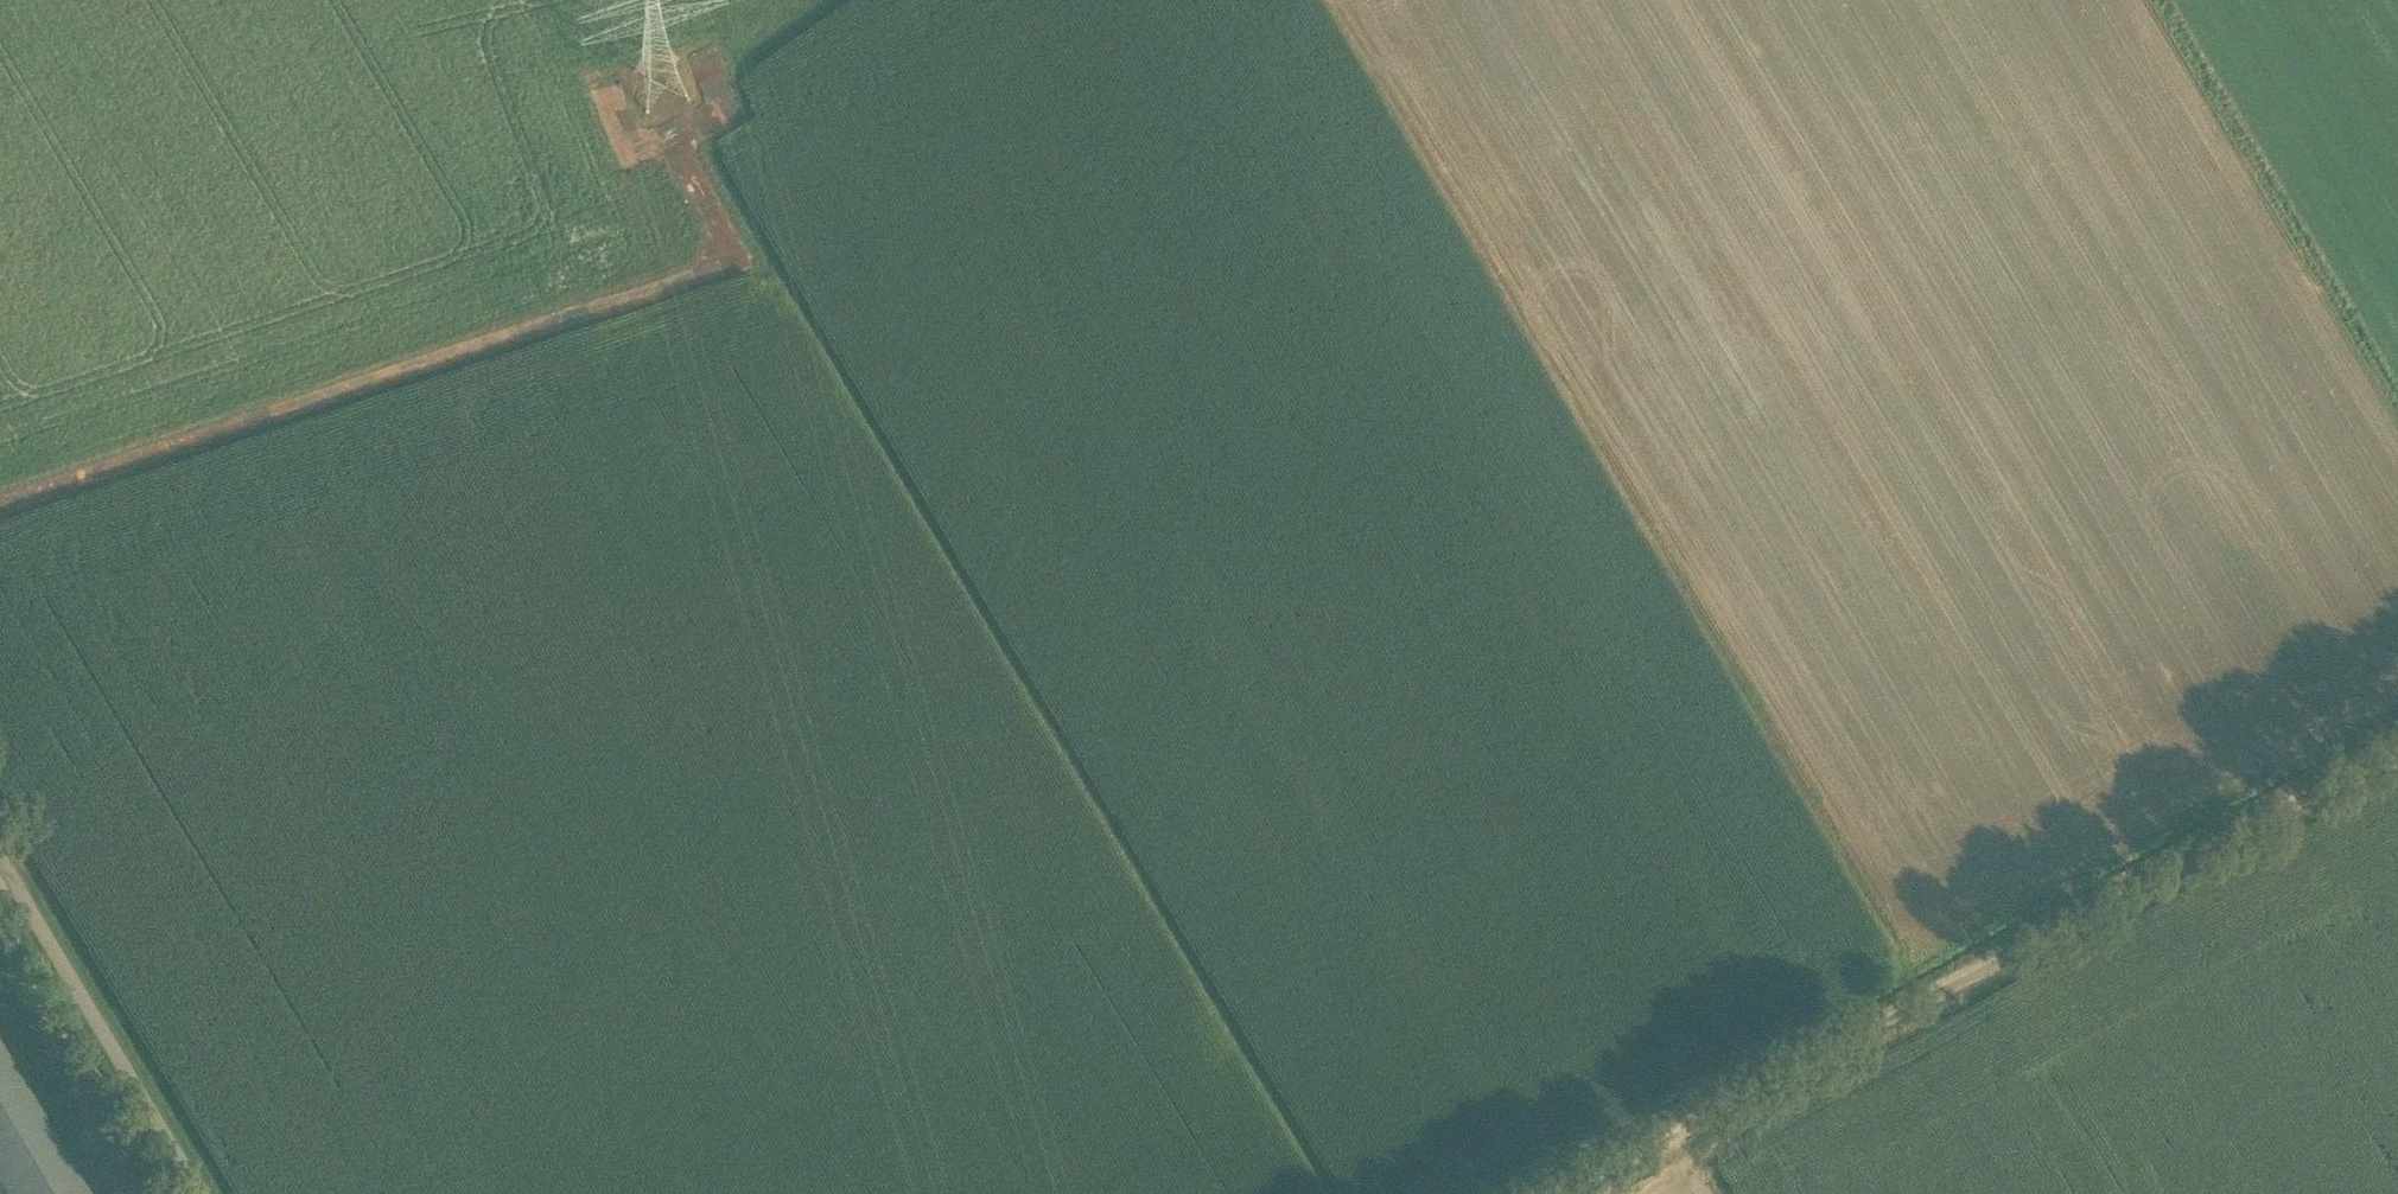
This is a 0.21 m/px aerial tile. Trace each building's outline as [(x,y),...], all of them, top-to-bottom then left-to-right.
[(5,1193),(85,1193),(0,1051),(0,1186),(5,1193)]
